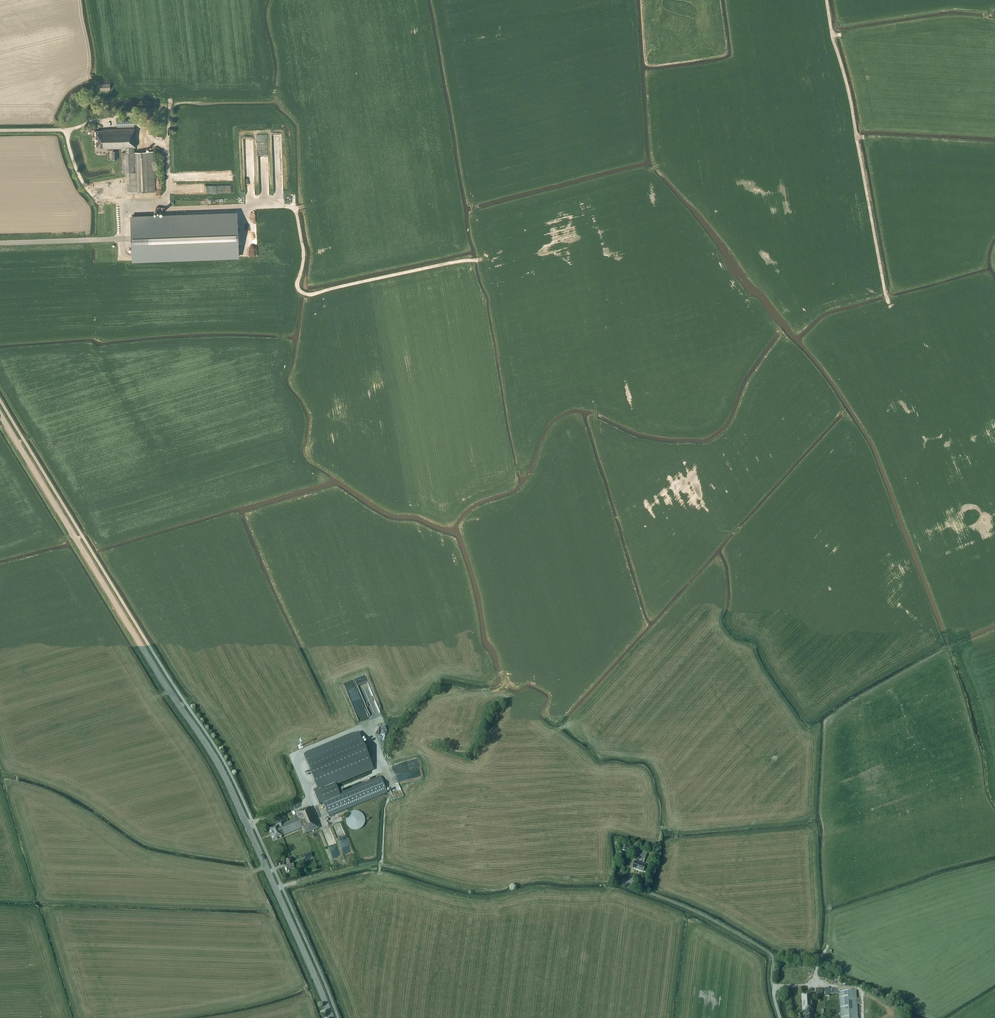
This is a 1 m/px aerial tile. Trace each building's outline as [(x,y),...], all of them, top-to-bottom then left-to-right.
[(87,109),(87,118),(112,115),(112,109),(87,109)] [(117,118),(117,127),(135,127),(134,118),(117,118)] [(103,148),(125,147),(125,152),(122,152),(123,172),(129,172),(130,191),(155,190),(154,151),(134,152),(134,147),(135,147),(134,128),(103,129),(103,130),(95,131),(96,148),(103,148)] [(131,217),(132,260),(238,256),(237,213),(131,217)] [(319,804),(323,802),(329,816),(387,792),(380,777),(339,793),(336,784),(373,769),(372,766),(371,764),(359,733),(304,755),(317,788),(313,790),(319,804)] [(410,770),(398,773),(400,781),(421,777),(419,767),(417,760),(408,762),(410,770)] [(304,834),(319,828),(310,807),(295,813),(297,816),(294,817),(295,819),(284,824),(283,821),(276,823),(278,826),(270,829),(274,840),(302,828),(304,834)] [(346,818),(346,821),(346,823),(347,826),(349,828),(351,829),(354,830),(357,830),(359,829),(361,828),(363,826),(364,823),(365,821),(364,818),(363,815),(361,813),(359,812),(357,811),(354,811),(351,812),(349,813),(347,815),(346,818)] [(293,866),(299,864),(298,861),(291,864),(289,858),(285,860),(287,865),(285,866),(287,872),(294,869),(293,866)] [(633,868),(644,872),(647,873),(649,867),(646,866),(646,865),(635,861),(633,868)] [(841,1017),(858,1017),(856,991),(839,992),(841,1017)] [(806,1017),(813,1017),(813,1015),(812,1011),(814,1010),(813,993),(801,994),(802,1011),(806,1011),(806,1015),(805,1015),(806,1017)]
